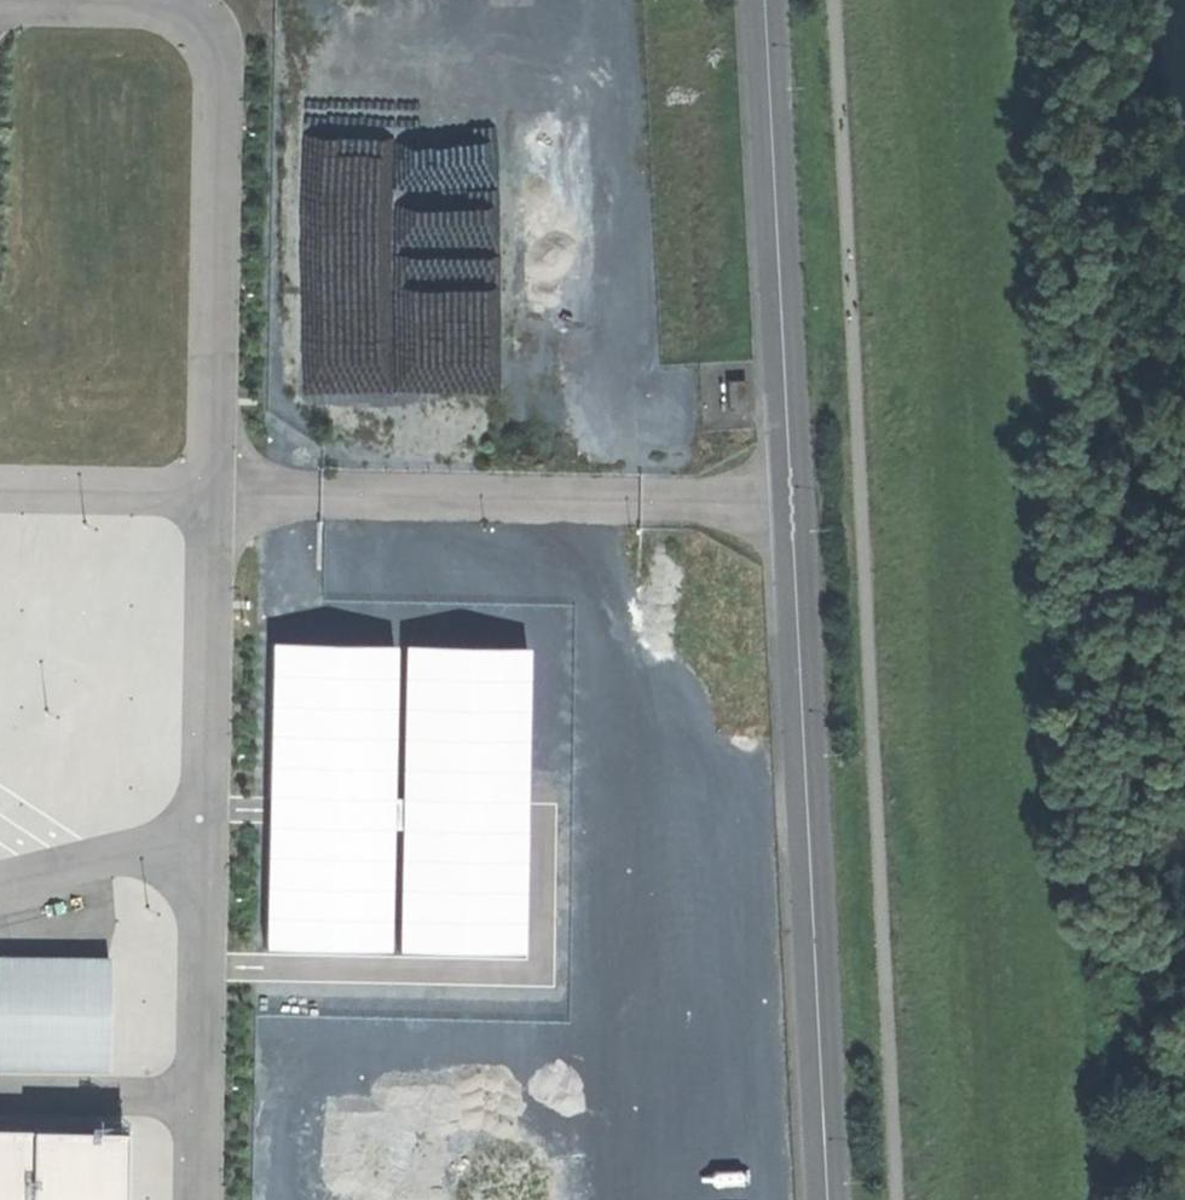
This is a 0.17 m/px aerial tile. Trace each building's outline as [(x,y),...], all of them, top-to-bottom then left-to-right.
[(107,1069),(107,956),(0,956),(0,1069),(107,1069)] [(111,1127),(0,1127),(0,1199),(110,1199),(111,1127)]
